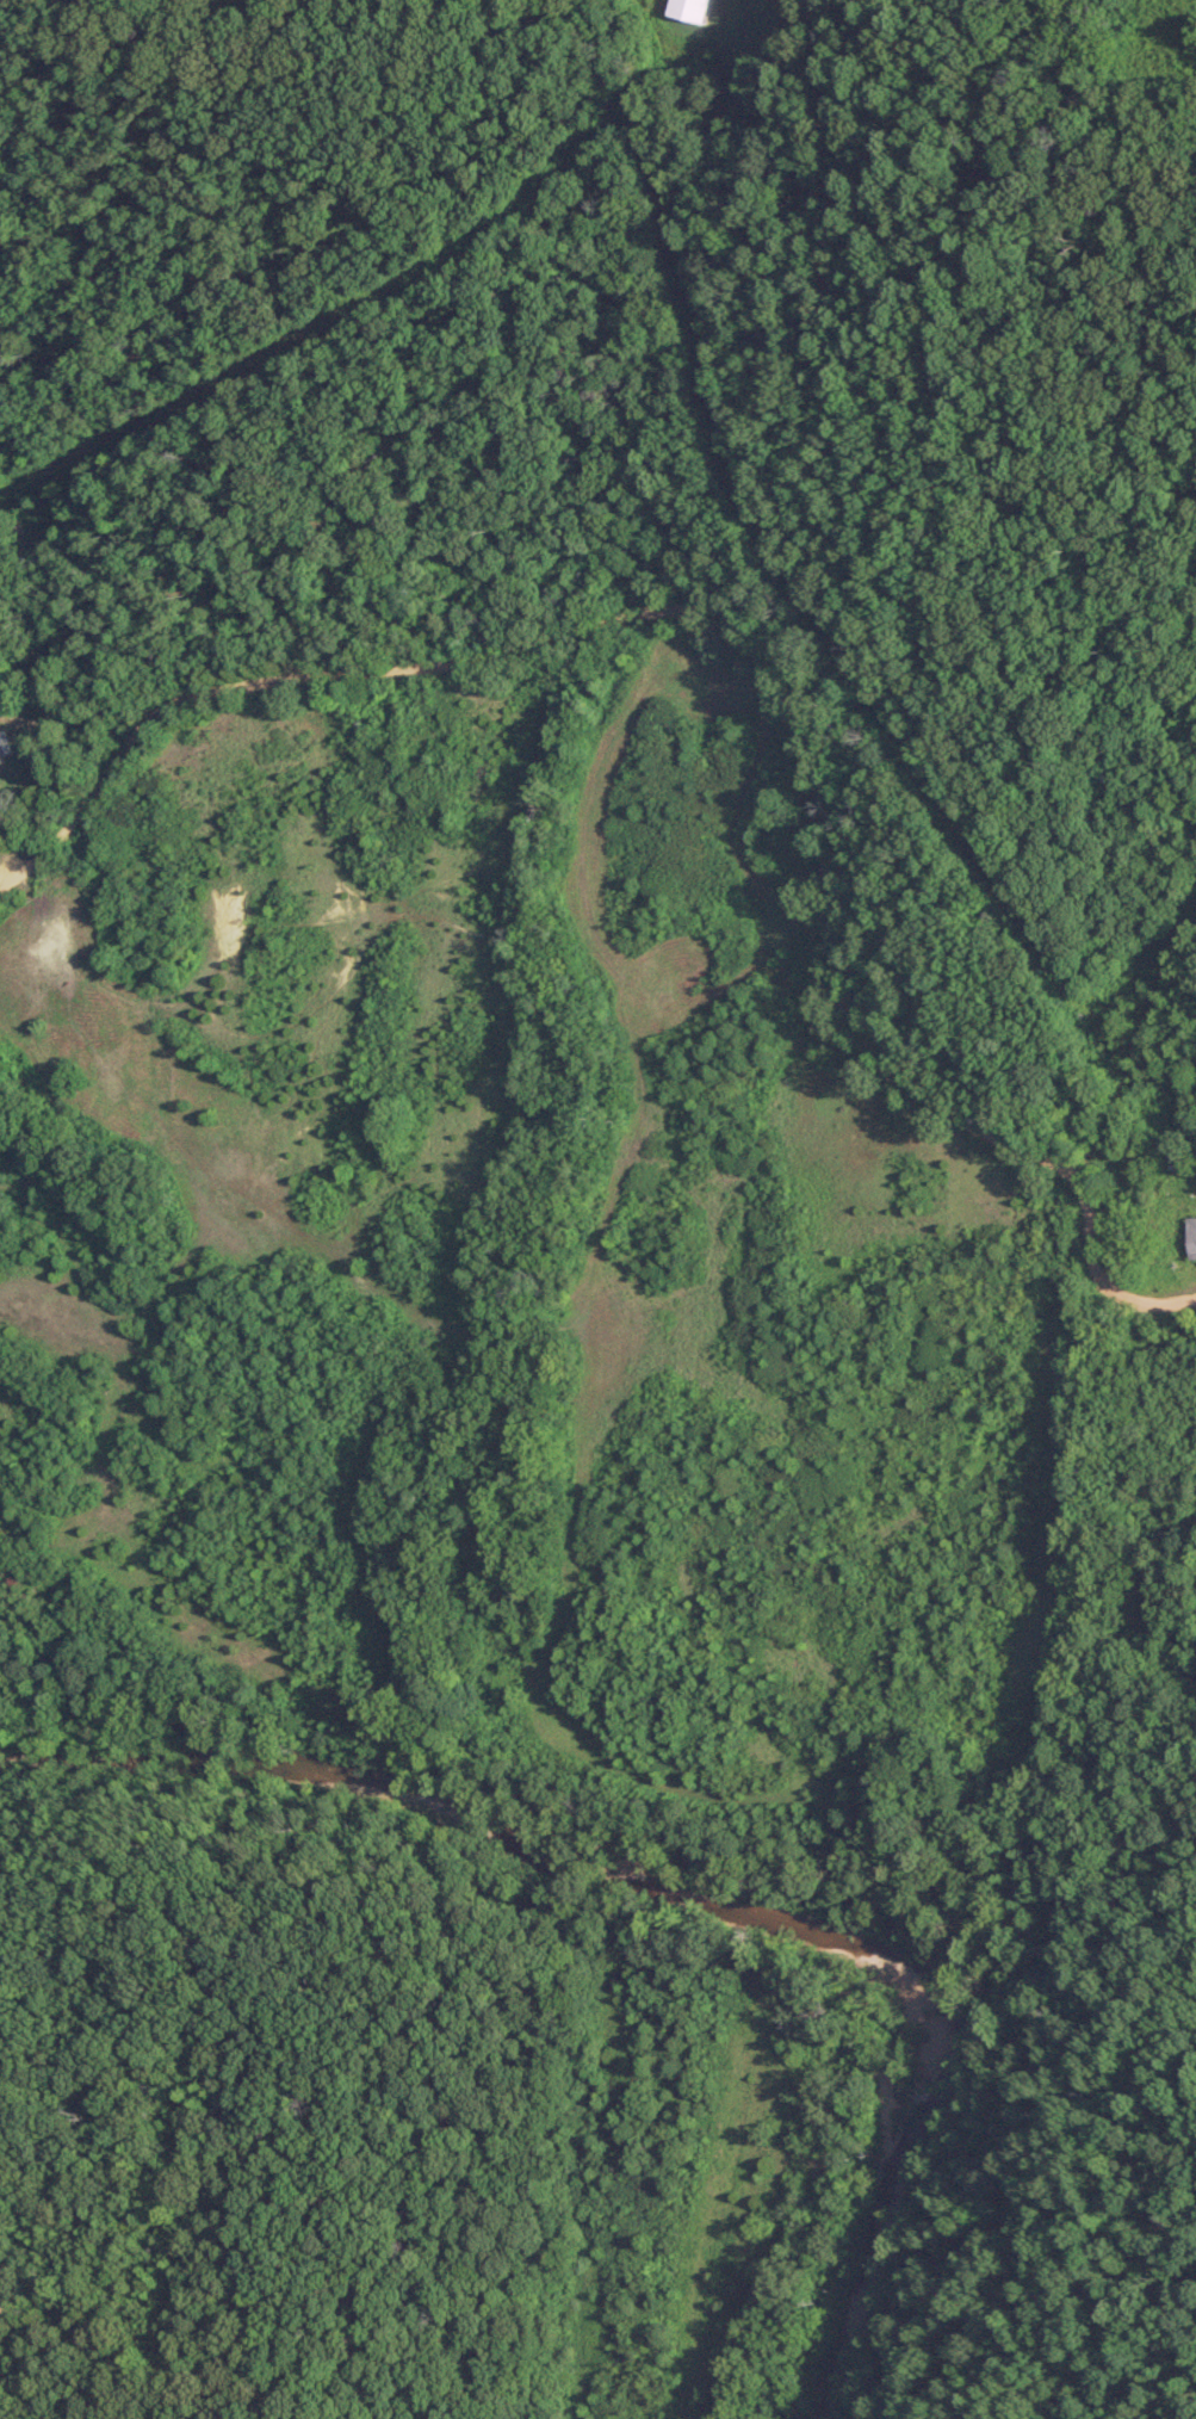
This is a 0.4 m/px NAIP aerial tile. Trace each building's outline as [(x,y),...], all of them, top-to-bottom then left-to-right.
[(712,0),(673,0),(670,16),(707,24),(712,0)]
